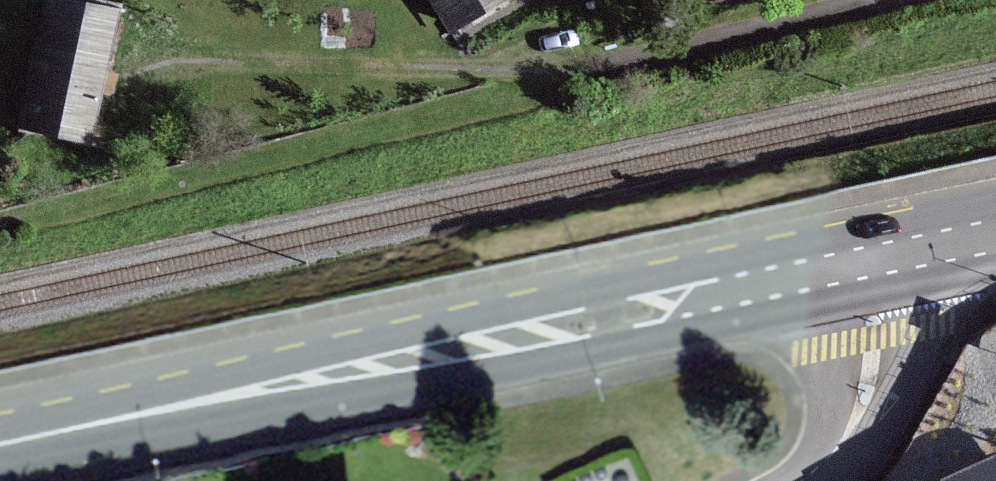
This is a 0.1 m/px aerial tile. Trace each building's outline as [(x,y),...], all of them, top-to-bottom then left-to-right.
[(115,14),(49,0),(22,127),(87,141),(115,14)] [(446,31),(501,0),(428,0),(446,31)] [(946,480),(995,480),(995,458),(946,480)]
